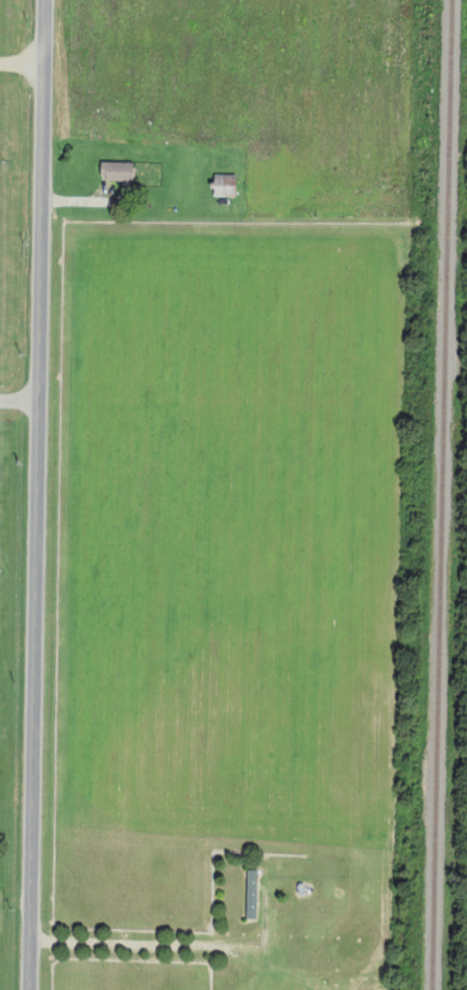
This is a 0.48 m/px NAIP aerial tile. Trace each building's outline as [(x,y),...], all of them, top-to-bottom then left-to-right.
[(135,181),(135,163),(103,162),(102,180),(135,181)] [(215,175),(214,197),(238,197),(239,176),(215,175)] [(246,918),(257,919),(258,870),(247,869),(246,918)]
